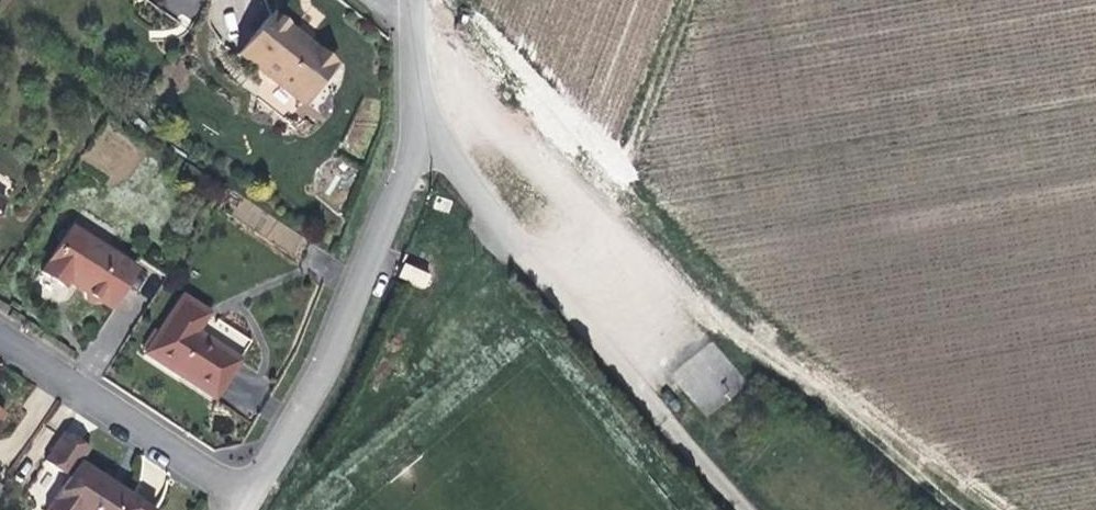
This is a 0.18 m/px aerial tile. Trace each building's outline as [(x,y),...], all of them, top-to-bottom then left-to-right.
[(243,56),(305,103),(336,62),(315,44),(311,50),(292,34),(296,29),(277,13),(243,56)] [(79,286),(107,304),(134,261),(69,221),(38,269),(56,282),(65,271),(77,278),(79,286)] [(273,241),(296,251),(302,235),(279,226),(273,241)] [(428,288),(433,273),(403,263),(398,278),(428,288)] [(147,351),(196,384),(220,348),(196,330),(207,310),(185,294),(147,351)] [(670,375),(707,417),(748,382),(711,340),(670,375)] [(152,505),(77,456),(41,509),(42,509),(149,509),(152,505)]
